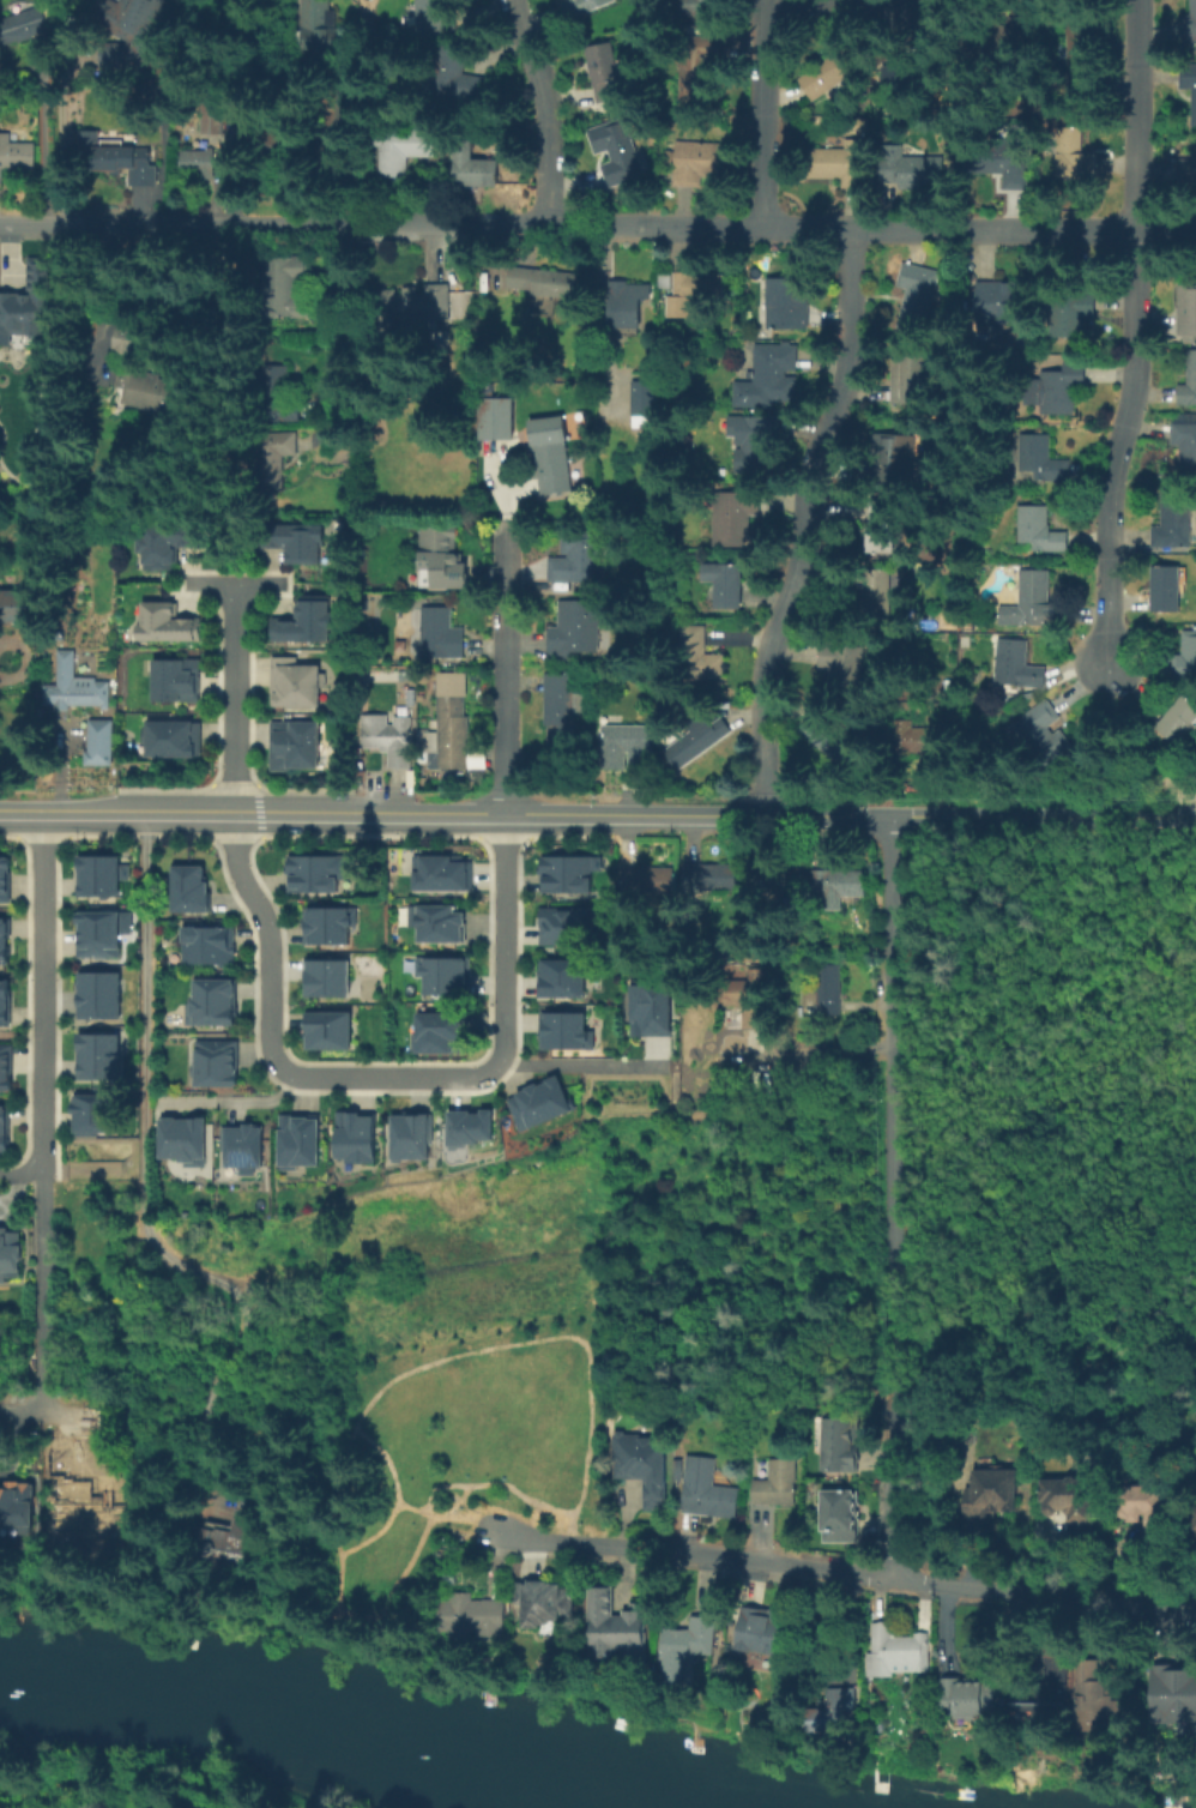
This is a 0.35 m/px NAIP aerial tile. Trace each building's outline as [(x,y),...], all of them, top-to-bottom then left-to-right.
[(96,18),(106,0),(115,0),(120,2),(121,0),(166,0),(153,25),(153,66),(102,67),(101,43),(114,42),(115,36),(104,30),(108,25),(96,18)] [(298,48),(298,0),(327,0),(327,10),(336,10),(336,30),(346,30),(346,48),(298,48)] [(417,31),(418,0),(445,0),(445,1),(455,2),(454,32),(417,31)] [(560,1),(563,0),(606,0),(609,8),(567,23),(560,1)] [(682,19),(682,0),(719,0),(719,19),(682,19)] [(1190,22),(1190,0),(1195,0),(1195,43),(1182,43),(1182,22),(1190,22)] [(10,48),(0,22),(0,19),(52,2),(58,19),(49,23),(53,32),(10,48)] [(434,80),(442,79),(441,50),(453,50),(453,46),(469,44),(469,77),(482,77),(482,74),(488,74),(489,101),(434,102),(434,80)] [(586,52),(615,44),(623,82),(618,83),(623,102),(599,107),(586,52)] [(795,77),(839,47),(857,73),(816,102),(795,77)] [(679,112),(679,65),(713,65),(712,112),(679,112)] [(1180,67),(1195,67),(1195,117),(1190,117),(1190,91),(1180,91),(1180,67)] [(201,135),(201,106),(221,106),(221,135),(201,135)] [(624,119),(645,175),(608,188),(600,168),(614,163),(600,126),(624,119)] [(406,177),(381,177),(381,133),(434,133),(434,157),(406,157),(406,177)] [(126,140),(126,149),(152,149),(152,168),(159,168),(159,187),(132,187),(132,171),(92,171),(92,149),(102,149),(102,140),(126,140)] [(724,146),(723,180),(702,180),(701,189),(675,188),(677,144),(724,146)] [(35,170),(0,169),(0,145),(35,145),(35,170)] [(213,171),(213,179),(200,179),(200,170),(182,170),(182,149),(213,150),(213,171)] [(1029,175),(1029,191),(1002,189),(1002,175),(978,175),(978,149),(1029,149),(1029,175)] [(817,185),(817,180),(809,180),(809,151),(863,151),(863,180),(859,180),(859,185),(817,185)] [(475,152),(475,162),(496,162),(496,188),(455,188),(455,152),(475,152)] [(1088,171),(1088,181),(1067,180),(1067,171),(1057,171),(1057,152),(1088,152),(1088,171)] [(922,185),(922,191),(900,191),(900,185),(882,185),(882,158),(946,158),(946,185),(922,185)] [(1178,159),(1195,159),(1195,188),(1178,188),(1178,159)] [(53,336),(0,336),(0,295),(29,295),(29,259),(41,259),(41,266),(53,266),(53,336)] [(297,283),(297,296),(310,296),(310,319),(268,319),(268,259),(309,260),(309,283),(297,283)] [(908,261),(943,272),(930,315),(893,303),(908,261)] [(580,275),(578,297),(511,290),(513,267),(580,275)] [(691,318),(668,318),(668,299),(671,299),(671,273),(725,273),(725,299),(691,299),(691,318)] [(642,281),(642,288),(652,288),(652,300),(642,300),(642,330),(641,330),(641,339),(606,339),(606,281),(642,281)] [(799,283),(798,293),(813,294),(809,333),(765,330),(769,281),(799,283)] [(978,324),(978,284),(1031,284),(1031,325),(978,324)] [(1179,285),(1195,286),(1195,338),(1178,338),(1179,285)] [(403,294),(403,288),(449,288),(449,321),(398,323),(399,335),(373,335),(372,295),(403,294)] [(1050,339),(1050,293),(1086,293),(1086,339),(1050,339)] [(552,296),(529,295),(528,314),(551,315),(552,296)] [(121,321),(144,329),(138,355),(114,349),(121,321)] [(784,372),(784,379),(799,379),(798,406),(735,406),(736,384),(754,384),(754,343),(799,344),(799,373),(784,372)] [(1183,349),(1195,349),(1195,406),(1179,406),(1179,381),(1183,381),(1183,349)] [(890,391),(890,360),(936,360),(936,391),(890,391)] [(120,402),(131,366),(179,379),(168,415),(120,402)] [(1068,384),(1068,391),(1074,391),(1074,414),(1040,414),(1040,392),(1038,392),(1038,366),(1088,366),(1088,384),(1068,384)] [(289,367),(289,392),(297,392),(297,421),(267,421),(267,367),(289,367)] [(663,430),(634,430),(634,384),(663,384),(663,430)] [(477,397),(477,439),(511,439),(511,397),(477,397)] [(742,475),(742,452),(745,452),(745,420),(775,420),(775,478),(759,478),(759,475),(742,475)] [(1173,423),(1195,423),(1195,477),(1184,477),(1184,446),(1173,446),(1173,423)] [(285,474),(262,474),(262,434),(297,434),(297,457),(285,457),(285,474)] [(1056,435),(1056,460),(1073,460),(1073,483),(1038,483),(1038,471),(1023,471),(1023,435),(1056,435)] [(881,482),(881,438),(914,438),(914,482),(881,482)] [(534,448),(568,442),(573,466),(578,465),(581,492),(543,498),(534,448)] [(713,513),(715,513),(715,490),(754,490),(754,535),(748,535),(748,549),(718,548),(718,543),(712,543),(713,513)] [(1194,549),(1153,549),(1154,529),(1161,529),(1161,504),(1194,504),(1194,549)] [(1021,547),(1021,508),(1052,508),(1052,535),(1068,535),(1068,555),(1034,554),(1034,547),(1021,547)] [(870,558),(870,510),(900,510),(900,558),(870,558)] [(203,524),(203,547),(180,547),(180,562),(174,562),(174,568),(146,569),(145,552),(140,552),(139,537),(145,536),(145,525),(203,524)] [(327,526),(327,540),(322,540),(322,562),(290,562),(290,547),(266,547),(266,526),(327,526)] [(422,529),(459,529),(459,553),(470,568),(470,591),(421,591),(422,529)] [(549,584),(549,560),(563,560),(563,535),(600,535),(599,591),(591,591),(591,584),(549,584)] [(745,583),(745,609),(719,609),(719,583),(703,583),(703,564),(745,564),(745,583)] [(1153,568),(1183,568),(1183,614),(1152,614),(1153,568)] [(862,616),(862,572),(894,572),(893,616),(862,616)] [(1049,575),(1049,608),(1058,608),(1058,629),(1002,629),(1002,608),(1020,608),(1020,575),(1049,575)] [(4,623),(4,593),(40,593),(40,623),(4,623)] [(331,597),(331,614),(337,614),(337,628),(331,628),(331,640),(276,640),(276,619),(297,619),(297,605),(302,605),(302,598),(331,597)] [(570,661),(549,661),(549,628),(562,628),(562,601),(599,601),(599,653),(570,653),(570,661)] [(201,619),(203,638),(140,639),(139,625),(144,625),(143,603),(175,602),(175,620),(201,619)] [(424,609),(454,609),(454,632),(467,632),(467,659),(423,659),(424,609)] [(708,629),(708,657),(727,657),(727,680),(682,680),(683,629),(708,629)] [(1186,633),(1195,633),(1195,677),(1186,677),(1174,677),(1174,657),(1186,657),(1186,633)] [(999,643),(1029,643),(1029,668),(1046,669),(1046,688),(999,688),(999,643)] [(865,668),(865,697),(829,697),(829,668),(821,668),(821,651),(865,651),(865,668)] [(59,688),(59,655),(77,655),(77,682),(109,682),(109,710),(47,710),(47,688),(59,688)] [(297,667),(321,667),(321,675),(326,675),(326,706),(273,706),(273,659),(297,659),(297,667)] [(155,662),(199,662),(199,700),(155,700),(155,662)] [(543,747),(544,679),(576,679),(575,747),(543,747)] [(466,681),(466,752),(488,752),(488,770),(436,770),(436,754),(429,754),(430,734),(436,734),(436,681),(466,681)] [(1011,728),(1049,699),(1063,718),(1046,731),(1053,740),(1062,733),(1074,748),(1044,771),(1011,728)] [(1182,699),(1195,712),(1195,729),(1179,749),(1156,730),(1182,699)] [(679,772),(663,751),(717,709),(733,729),(679,772)] [(798,734),(814,713),(860,748),(845,769),(798,734)] [(410,728),(409,770),(388,770),(388,752),(364,752),(364,718),(388,718),(388,728),(395,728),(395,718),(410,718),(410,728)] [(90,767),(83,767),(83,753),(90,753),(90,722),(113,722),(113,767),(90,767)] [(914,722),(914,729),(946,729),(946,755),(914,755),(914,758),(895,758),(895,722),(914,722)] [(201,757),(150,758),(150,724),(200,723),(201,757)] [(320,724),(320,770),(274,770),(274,724),(320,724)] [(652,752),(652,771),(632,771),(632,752),(626,752),(624,770),(602,770),(602,725),(652,725),(652,752)] [(75,855),(75,896),(117,896),(117,856),(75,855)] [(286,855),(286,864),(284,864),(284,874),(286,874),(286,891),(337,892),(337,879),(345,879),(345,856),(286,855)] [(412,855),(412,890),(470,890),(470,861),(449,861),(449,855),(412,855)] [(600,856),(600,870),(590,870),(590,892),(538,892),(538,873),(537,873),(537,866),(539,866),(539,855),(600,856)] [(11,903),(0,903),(0,856),(10,856),(11,903)] [(170,911),(205,911),(206,865),(170,865),(170,911)] [(685,894),(685,866),(737,866),(737,894),(685,894)] [(621,897),(621,868),(673,868),(673,897),(621,897)] [(815,873),(866,873),(866,900),(844,900),(844,910),(815,910),(815,873)] [(406,905),(452,905),(452,911),(463,911),(463,942),(416,942),(416,927),(406,927),(406,905)] [(304,908),(358,908),(358,927),(350,927),(350,945),(304,946),(304,908)] [(540,908),(602,908),(602,945),(540,945),(540,908)] [(120,911),(120,958),(79,958),(79,912),(120,911)] [(10,964),(0,964),(0,917),(10,917),(10,964)] [(181,927),(232,927),(232,945),(234,945),(234,953),(232,953),(232,963),(181,964),(181,927)] [(470,959),(471,995),(427,995),(427,959),(470,959)] [(588,960),(587,998),(540,998),(540,960),(588,960)] [(351,998),(309,998),(309,962),(351,962),(351,998)] [(121,972),(121,1019),(79,1019),(79,972),(121,972)] [(808,1017),(808,977),(841,977),(841,1017),(808,1017)] [(766,1002),(766,1031),(742,1031),(743,1002),(721,1002),(721,978),(766,978),(766,1002)] [(235,982),(235,1025),(186,1025),(186,1006),(193,1006),(193,1001),(197,1001),(197,981),(235,982)] [(633,983),(676,983),(676,1037),(634,1037),(633,983)] [(306,1013),(352,1012),(352,1049),(306,1050),(306,1013)] [(543,1012),(597,1012),(596,1050),(542,1050),(543,1012)] [(418,1013),(471,1013),(470,1054),(417,1054),(418,1013)] [(120,1035),(121,1080),(77,1080),(77,1036),(120,1035)] [(199,1043),(238,1043),(238,1085),(199,1085),(199,1043)] [(12,1091),(0,1091),(0,1044),(12,1044),(12,1056),(8,1056),(8,1079),(12,1079),(12,1091)] [(521,1133),(507,1097),(561,1075),(575,1111),(521,1133)] [(113,1132),(96,1132),(96,1135),(73,1135),(73,1132),(73,1113),(71,1113),(71,1103),(73,1103),(73,1095),(113,1095),(113,1132)] [(10,1153),(0,1153),(0,1108),(10,1108),(10,1153)] [(446,1110),(469,1110),(469,1114),(479,1114),(479,1109),(491,1109),(491,1140),(477,1140),(477,1144),(464,1144),(464,1147),(455,1147),(455,1150),(446,1150),(446,1110)] [(394,1115),(435,1116),(435,1159),(393,1159),(394,1115)] [(280,1167),(280,1116),(321,1116),(320,1167),(280,1167)] [(375,1117),(377,1164),(338,1165),(337,1119),(375,1117)] [(162,1120),(207,1120),(207,1168),(186,1168),(186,1159),(162,1159),(162,1120)] [(226,1128),(264,1128),(264,1168),(256,1169),(256,1176),(241,1177),(240,1169),(228,1169),(226,1128)] [(22,1280),(0,1281),(0,1228),(11,1228),(11,1234),(20,1233),(22,1280)] [(852,1416),(852,1445),(858,1445),(858,1469),(820,1469),(821,1416),(852,1416)] [(646,1483),(616,1482),(616,1436),(669,1436),(669,1513),(645,1513),(646,1483)] [(688,1459),(715,1462),(714,1487),(739,1489),(737,1519),(683,1514),(688,1459)] [(754,1505),(754,1463),(793,1463),(793,1506),(754,1505)] [(991,1520),(961,1520),(961,1490),(970,1490),(970,1469),(1014,1469),(1014,1514),(991,1514),(991,1520)] [(1039,1515),(1039,1481),(1093,1481),(1093,1545),(1067,1544),(1067,1515),(1039,1515)] [(34,1482),(6,1482),(6,1488),(0,1488),(0,1526),(34,1526),(34,1482)] [(1160,1519),(1160,1550),(1143,1550),(1143,1519),(1115,1518),(1115,1487),(1160,1488),(1160,1519)] [(822,1544),(822,1493),(857,1493),(857,1544),(822,1544)] [(249,1575),(198,1557),(210,1521),(232,1529),(243,1496),(273,1506),(249,1575)] [(548,1585),(548,1587),(552,1587),(552,1589),(561,1589),(561,1591),(575,1591),(575,1619),(561,1619),(561,1626),(549,1625),(549,1629),(524,1629),(524,1607),(517,1607),(517,1585),(548,1585)] [(616,1587),(615,1619),(629,1619),(629,1605),(646,1605),(646,1661),(645,1661),(645,1667),(628,1667),(628,1661),(590,1659),(590,1587),(616,1587)] [(476,1593),(476,1603),(506,1603),(506,1638),(437,1638),(439,1603),(453,1603),(453,1593),(476,1593)] [(741,1603),(750,1603),(750,1610),(783,1611),(781,1656),(741,1656),(741,1603)] [(682,1685),(665,1685),(665,1634),(691,1634),(691,1617),(714,1617),(714,1653),(696,1653),(696,1663),(683,1663),(682,1685)] [(895,1626),(895,1638),(931,1638),(931,1677),(875,1676),(875,1625),(895,1626)] [(1068,1656),(1068,1723),(1014,1722),(1014,1695),(1041,1695),(1043,1656),(1068,1656)] [(1112,1700),(1112,1706),(1076,1706),(1076,1661),(1112,1661),(1112,1700)] [(1155,1670),(1195,1670),(1195,1730),(1155,1729),(1155,1670)] [(985,1708),(985,1718),(956,1718),(956,1708),(943,1708),(943,1680),(996,1680),(996,1708),(985,1708)] [(855,1708),(855,1687),(825,1687),(825,1706),(809,1706),(809,1731),(841,1732),(841,1708),(855,1708)]
